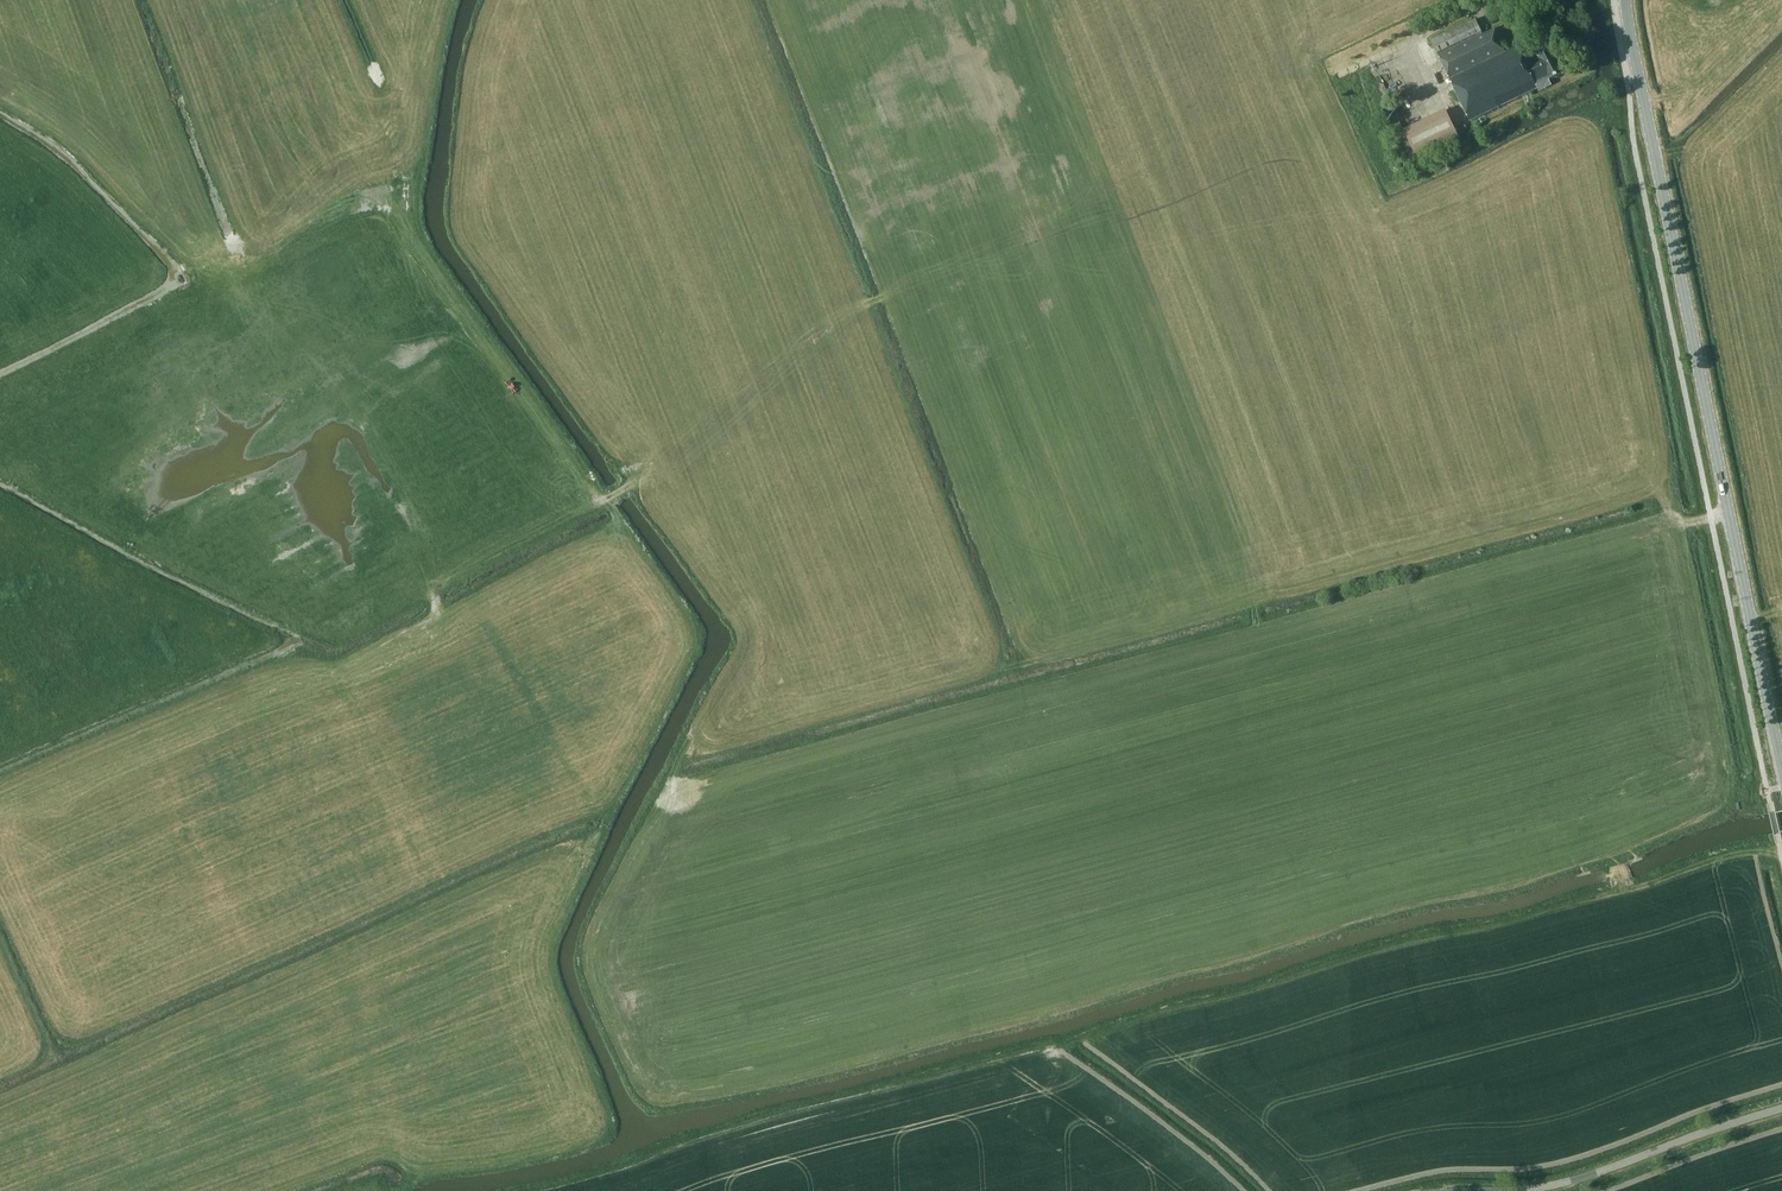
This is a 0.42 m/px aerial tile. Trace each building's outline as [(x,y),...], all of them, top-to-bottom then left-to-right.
[(1431,41),(1443,66),(1469,121),(1538,89),(1537,87),(1563,73),(1550,47),(1530,57),(1524,43),(1506,52),(1495,29),(1483,35),(1476,20),(1431,41)] [(1446,110),(1403,130),(1406,137),(1417,158),(1459,138),(1446,110)] [(1390,121),(1394,130),(1401,127),(1397,118),(1390,121)] [(1403,130),(1391,136),(1394,142),(1405,164),(1410,161),(1417,158),(1406,137),(1403,130)]
